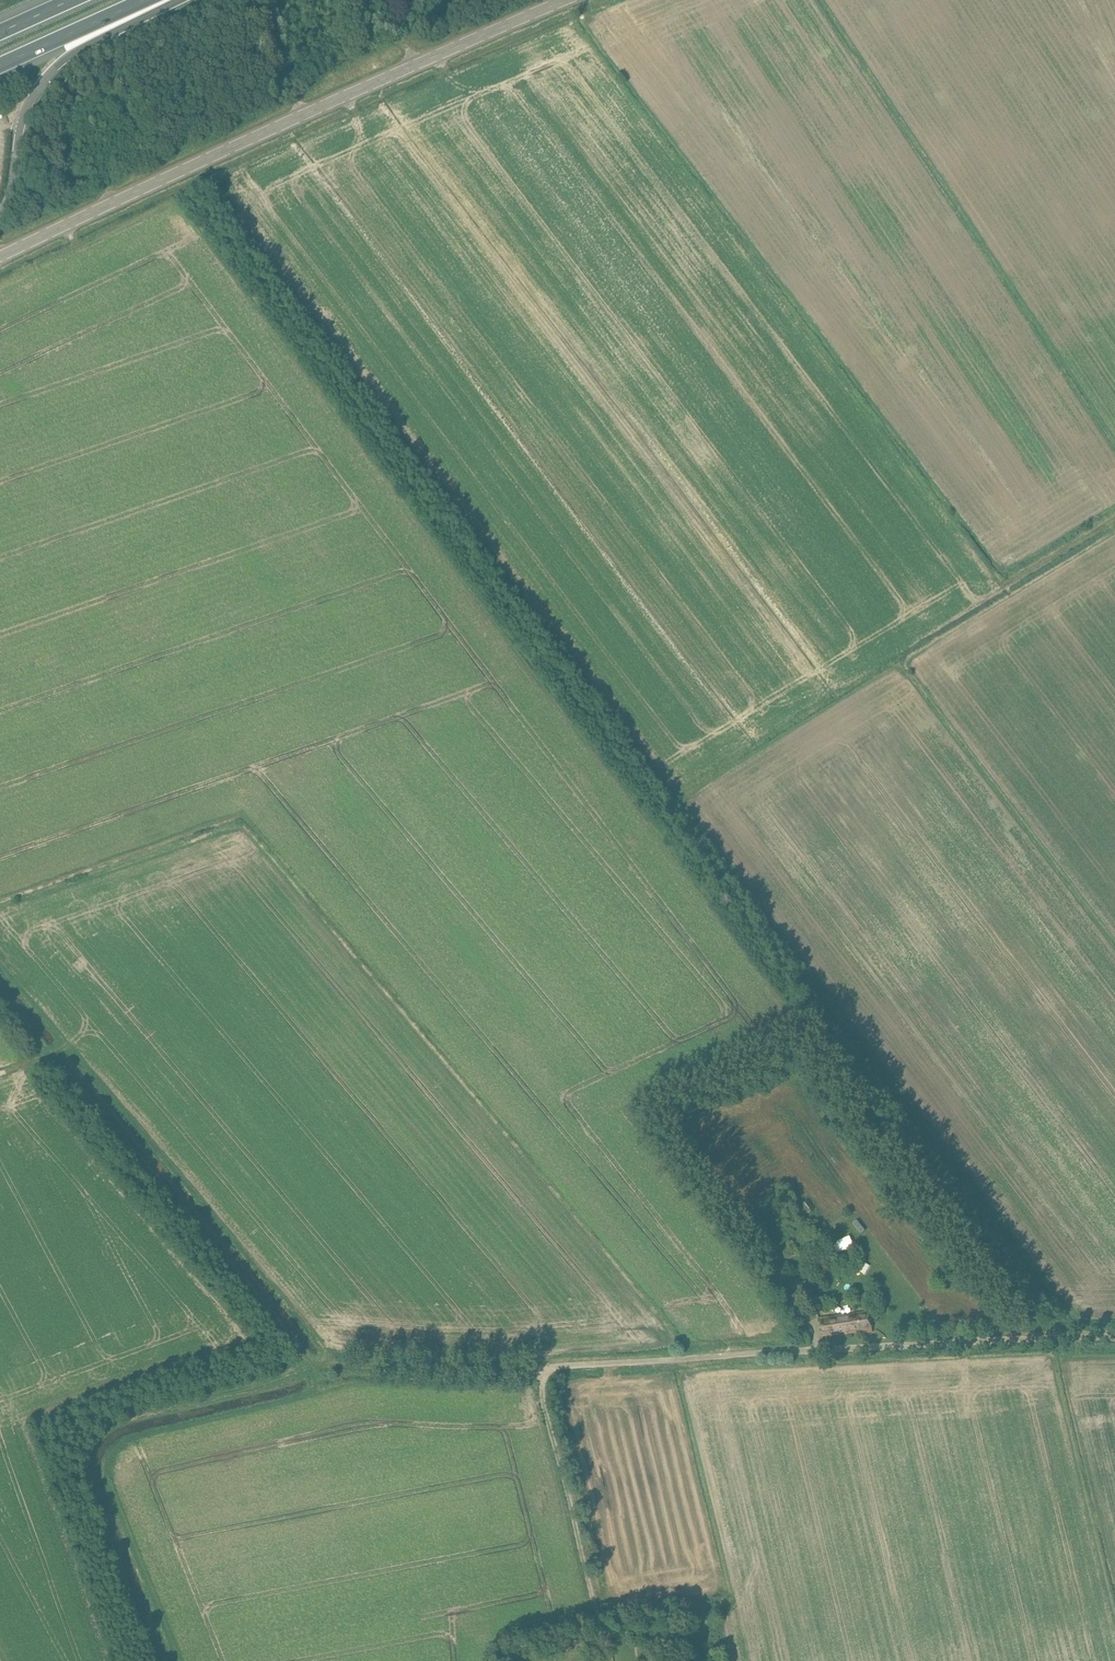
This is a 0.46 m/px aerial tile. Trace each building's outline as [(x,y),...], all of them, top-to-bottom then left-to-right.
[(783,1293),(800,1322),(806,1318),(789,1289),(783,1293)] [(845,1315),(820,1317),(822,1336),(838,1335),(839,1333),(845,1332),(845,1334),(860,1332),(861,1334),(872,1332),(870,1312),(855,1313),(855,1315),(845,1316),(845,1315)] [(654,1646),(644,1648),(647,1660),(657,1660),(654,1646)]
